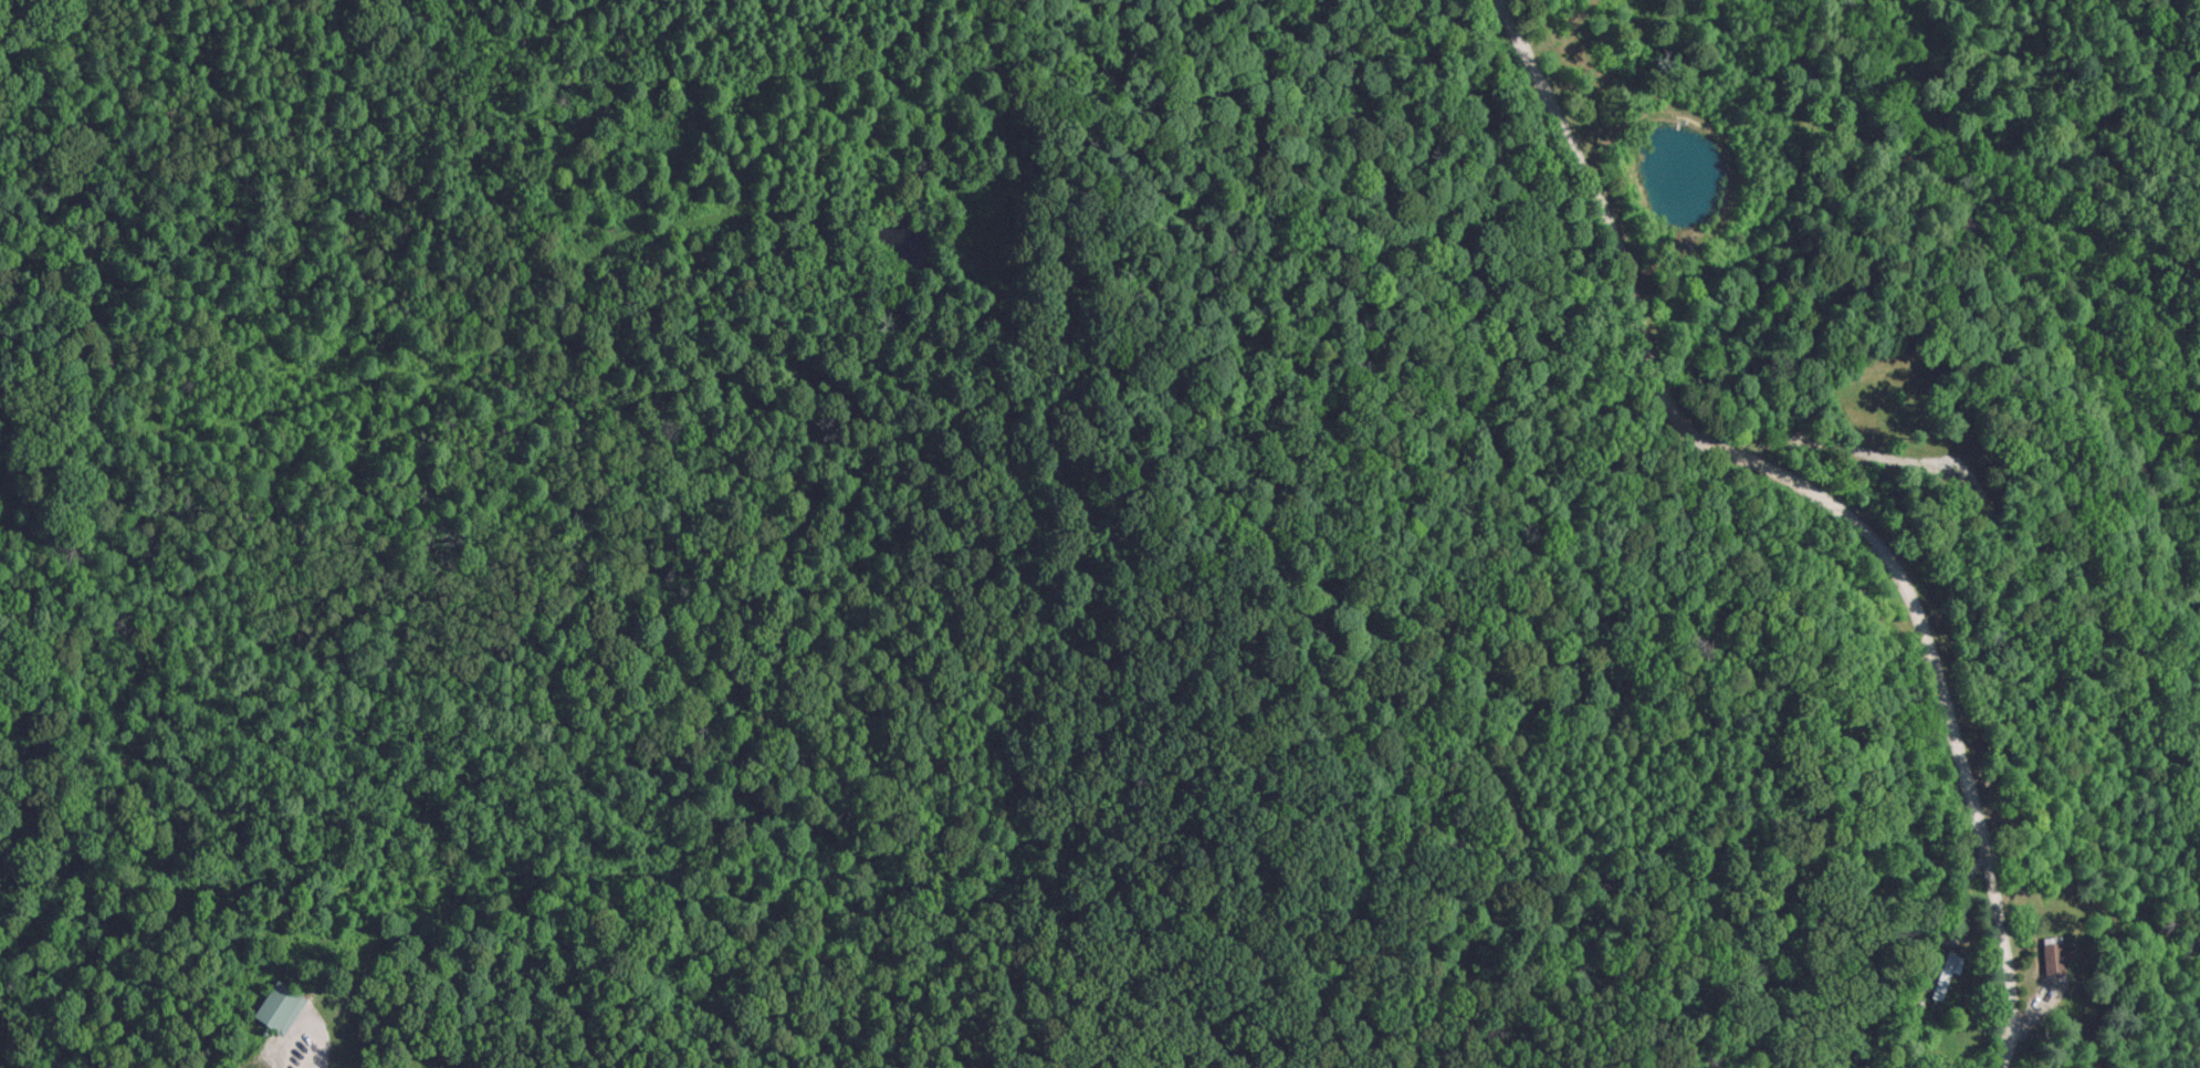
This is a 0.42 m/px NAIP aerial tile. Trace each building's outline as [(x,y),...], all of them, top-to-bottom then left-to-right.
[(2039,974),(2060,974),(2060,936),(2039,936),(2039,974)] [(1929,997),(1947,1002),(1963,957),(1945,951),(1929,997)] [(257,1014),(285,1033),(309,998),(281,979),(257,1014)]
